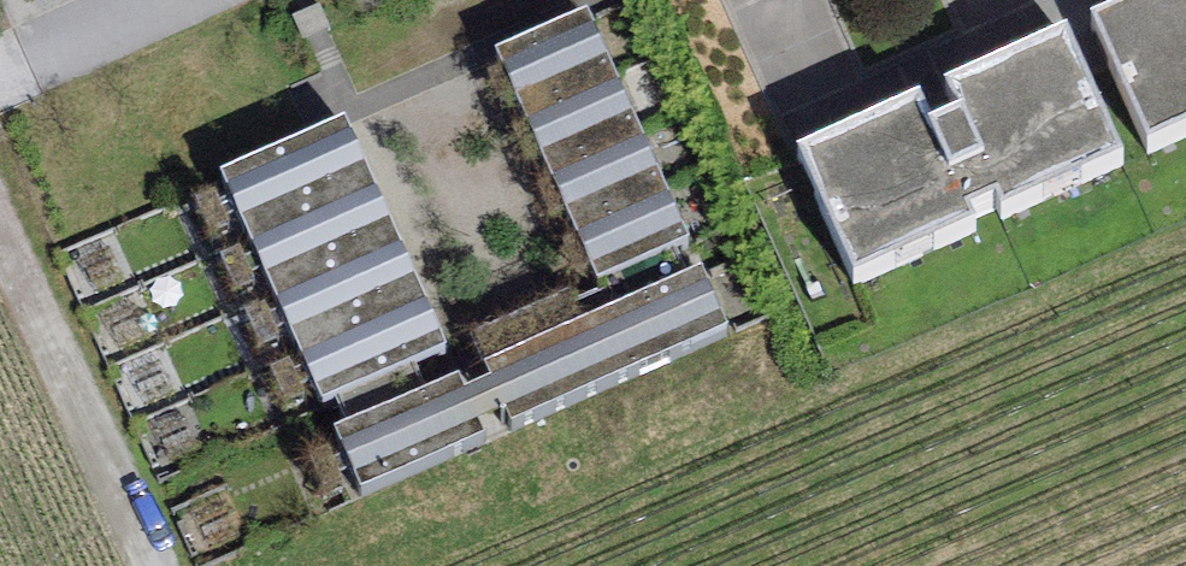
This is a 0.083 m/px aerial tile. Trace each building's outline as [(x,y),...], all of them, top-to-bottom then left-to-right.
[(1092,12),(1150,136),(1185,119),(1185,0),(1117,0),(1092,12)] [(587,7),(495,47),(526,116),(617,77),(587,7)] [(920,90),(799,146),(857,270),(974,216),(966,199),(992,186),(1000,204),(1125,146),(1067,22),(945,78),(956,103),(932,114),(920,90)] [(643,135),(617,77),(526,116),(552,175),(643,135)] [(344,115),(221,170),(252,240),(376,185),(344,115)] [(667,191),(643,135),(552,175),(576,231),(667,191)] [(401,241),(376,185),(252,240),(277,296),(401,241)] [(689,241),(667,191),(576,231),(598,281),(689,241)] [(425,294),(401,241),(277,296),(301,349),(425,294)] [(728,321),(701,261),(581,315),(568,287),(469,331),(482,359),(489,375),(502,405),(509,420),(728,321)] [(447,342),(425,294),(301,349),(323,397),(447,342)] [(458,370),(335,426),(362,487),(483,431),(477,416),(502,405),(489,375),(465,386),(458,370)]
